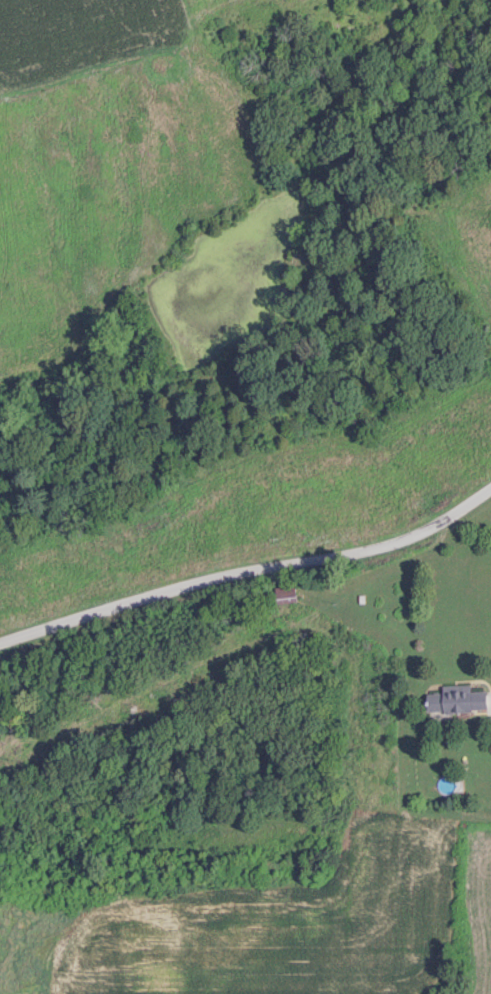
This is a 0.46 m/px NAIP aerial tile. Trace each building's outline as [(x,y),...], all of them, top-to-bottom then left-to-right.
[(297,601),(295,584),(275,587),(277,603),(297,601)] [(471,685),(442,685),(442,693),(427,693),(427,712),(487,711),(486,691),(471,691),(471,685)]
